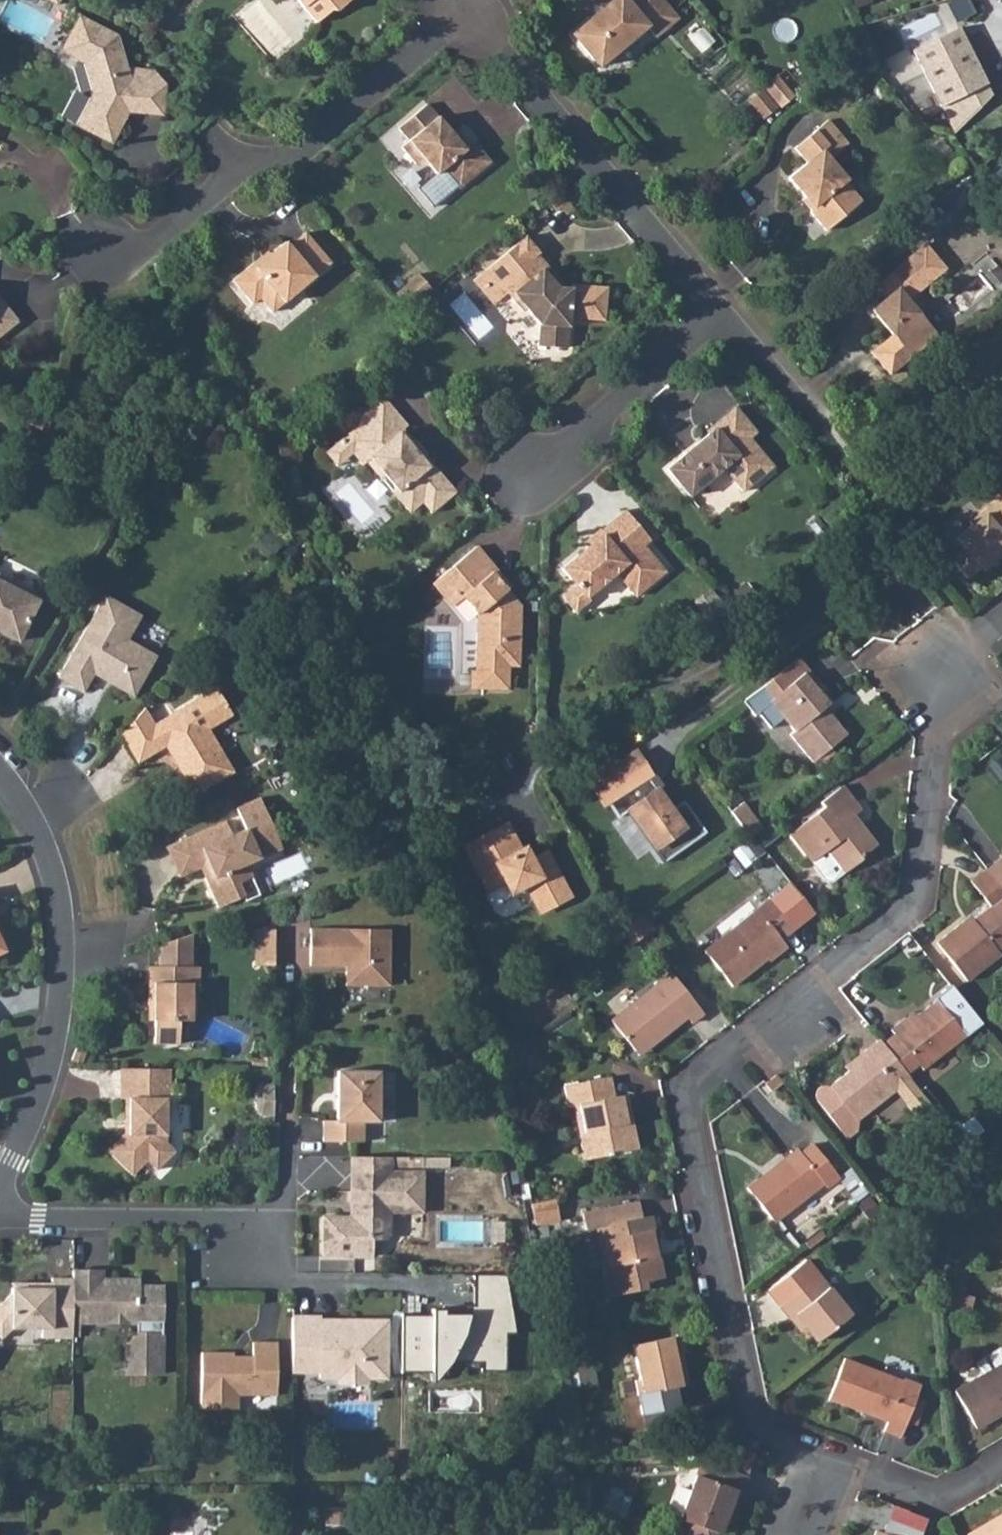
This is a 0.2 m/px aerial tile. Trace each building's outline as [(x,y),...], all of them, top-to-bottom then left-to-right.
[(320,19),(334,7),(345,6),(352,0),(304,0),(320,19)] [(571,28),(599,60),(643,23),(651,31),(673,12),(663,0),(604,0),(571,28)] [(73,36),(66,52),(86,62),(102,91),(87,124),(125,142),(134,123),(131,122),(138,107),(158,112),(166,84),(156,72),(133,62),(117,34),(80,15),(70,34),(73,36)] [(993,96),(960,29),(915,50),(955,133),(989,99),(993,96)] [(764,116),(787,97),(774,81),(751,100),(764,116)] [(76,122),(89,96),(77,91),(64,117),(76,122)] [(430,99),(402,123),(410,134),(403,141),(415,157),(431,159),(438,168),(444,165),(462,182),(492,156),(475,138),(469,143),(430,99)] [(808,156),(789,172),(807,193),(810,191),(817,198),(814,207),(830,225),(864,197),(845,173),(848,171),(834,152),(839,148),(819,125),(798,143),(808,156)] [(255,254),(234,271),(254,293),(262,290),(275,305),(333,256),(308,226),(292,239),(288,234),(260,258),(255,254)] [(529,233),(490,264),(511,289),(525,305),(530,305),(541,317),(540,341),(570,341),(572,311),(605,314),(607,303),(609,281),(575,278),(574,283),(558,281),(551,272),(554,269),(537,249),(540,246),(529,233)] [(890,334),(870,352),(874,358),(887,373),(921,345),(917,339),(932,326),(902,290),(916,278),(923,285),(948,264),(927,240),(879,282),(887,292),(874,303),(874,314),(890,334)] [(511,289),(490,264),(475,277),(495,302),(511,289)] [(421,270),(397,290),(410,305),(434,285),(421,270)] [(24,316),(2,294),(0,297),(0,338),(24,316)] [(362,417),(344,435),(355,448),(364,459),(369,456),(378,466),(387,467),(404,488),(403,496),(409,504),(420,506),(432,496),(439,504),(457,487),(406,426),(409,422),(384,392),(359,414),(362,417)] [(689,446),(670,463),(694,491),(728,462),(747,485),(775,461),(749,431),(757,424),(738,400),(710,424),(711,426),(701,435),(702,438),(692,446),(689,446)] [(989,445),(999,456),(1001,453),(1001,434),(989,445)] [(355,448),(344,435),(328,448),(340,462),(355,448)] [(964,577),(990,556),(993,559),(1001,552),(1001,509),(994,499),(966,522),(969,524),(953,537),(961,547),(948,558),(964,577)] [(567,565),(580,582),(590,593),(621,566),(640,591),(670,565),(647,539),(654,532),(630,504),(603,528),(605,532),(567,565)] [(481,684),(513,686),(514,662),(524,662),(525,602),(496,568),(496,559),(481,542),(438,578),(451,593),(471,594),(483,608),(481,668),(481,684)] [(18,642),(40,597),(0,577),(0,633),(18,642)] [(590,593),(580,582),(568,591),(579,606),(590,596),(590,593)] [(105,596),(58,678),(83,693),(94,675),(127,694),(137,691),(156,657),(127,640),(141,616),(105,596)] [(805,672),(767,702),(791,732),(787,736),(810,765),(843,739),(822,711),(825,707),(814,693),(818,689),(805,672)] [(144,709),(121,736),(138,764),(168,746),(187,779),(185,780),(194,796),(233,773),(208,730),(232,716),(216,689),(154,726),(144,709)] [(633,755),(587,784),(602,808),(606,806),(617,821),(626,815),(662,866),(704,836),(681,805),(669,813),(646,781),(649,779),(633,755)] [(822,884),(827,885),(838,877),(855,865),(852,861),(872,846),(857,825),(849,831),(843,824),(858,812),(839,787),(814,806),(817,810),(785,835),(822,884)] [(173,845),(186,875),(200,868),(218,909),(243,898),(237,884),(252,878),(246,865),(259,859),(253,843),(275,834),(259,799),(236,809),(245,830),(232,836),(225,822),(173,845)] [(740,806),(728,815),(747,842),(751,840),(759,833),(740,806)] [(462,853),(484,893),(501,884),(509,898),(524,890),(538,916),(568,900),(548,863),(533,871),(530,865),(523,852),(518,854),(505,829),(462,853)] [(253,843),(259,859),(282,849),(275,834),(253,843)] [(173,845),(166,848),(179,878),(186,875),(173,845)] [(530,865),(533,871),(548,863),(545,857),(530,865)] [(982,872),(983,874),(1001,899),(1001,865),(998,868),(994,863),(982,872)] [(983,874),(966,887),(987,913),(963,931),(960,928),(936,945),(966,986),(984,972),(981,968),(1001,952),(1001,899),(983,874)] [(252,878),(237,884),(243,898),(245,902),(260,896),(252,878)] [(766,905),(702,955),(730,991),(780,951),(776,944),(789,934),(766,905)] [(390,930),(310,929),(310,966),(350,966),(350,972),(346,972),(346,986),(389,986),(390,930)] [(275,965),(275,930),(261,930),(261,965),(275,965)] [(154,1021),(154,1044),(179,1045),(179,1021),(191,1021),(191,985),(199,985),(199,967),(148,967),(148,1005),(153,1005),(153,1021),(154,1021)] [(670,977),(608,1023),(633,1057),(661,1034),(664,1038),(686,1023),(689,1027),(700,1019),(670,977)] [(890,1041),(879,1049),(902,1080),(917,1068),(920,1072),(963,1039),(936,1005),(905,1028),(900,1022),(885,1033),(890,1041)] [(78,1043),(72,1060),(82,1063),(88,1047),(78,1043)] [(879,1049),(874,1043),(859,1053),(864,1060),(829,1086),(823,1087),(817,1090),(815,1094),(813,1099),(844,1140),(852,1133),(853,1122),(905,1083),(902,1080),(879,1049)] [(170,1069),(120,1069),(120,1099),(124,1099),(124,1134),(107,1151),(132,1176),(146,1161),(156,1171),(175,1152),(165,1143),(166,1120),(169,1120),(170,1069)] [(323,1142),(363,1143),(363,1123),(378,1123),(379,1072),(337,1072),(337,1121),(323,1121),(323,1142)] [(772,1077),(760,1087),(767,1096),(779,1086),(772,1077)] [(606,1081),(559,1090),(564,1111),(573,1110),(579,1136),(574,1137),(580,1164),(637,1153),(632,1132),(624,1134),(617,1097),(610,1098),(606,1081)] [(261,1116),(273,1117),(273,1111),(274,1087),(262,1086),(256,1094),(256,1109),(261,1116)] [(796,1151),(745,1189),(771,1223),(821,1185),(825,1190),(835,1182),(809,1147),(800,1155),(796,1151)] [(391,1158),(351,1158),(350,1217),(355,1217),(355,1226),(323,1226),(322,1257),(372,1258),(372,1240),(385,1240),(390,1235),(390,1213),(405,1213),(405,1196),(423,1196),(423,1173),(390,1173),(390,1168),(391,1158)] [(410,1158),(391,1158),(390,1168),(411,1168),(410,1158)] [(423,1158),(410,1158),(411,1168),(423,1168),(423,1158)] [(405,1213),(423,1213),(423,1196),(405,1196),(405,1213)] [(552,1202),(529,1207),(531,1223),(555,1218),(552,1202)] [(634,1205),(580,1215),(583,1232),(596,1229),(604,1266),(597,1267),(602,1300),(642,1293),(641,1284),(662,1280),(658,1256),(654,1257),(649,1232),(653,1231),(649,1218),(638,1220),(634,1205)] [(531,1223),(532,1226),(556,1221),(555,1218),(531,1223)] [(803,1264),(766,1294),(788,1322),(795,1318),(815,1342),(845,1318),(803,1264)] [(102,1271),(72,1271),(72,1279),(72,1322),(78,1323),(136,1323),(136,1334),(126,1345),(126,1358),(129,1359),(129,1374),(161,1374),(162,1288),(138,1287),(138,1281),(114,1280),(114,1284),(102,1284),(101,1280),(102,1271)] [(72,1279),(51,1279),(51,1284),(25,1284),(25,1289),(12,1289),(12,1294),(0,1305),(0,1339),(1,1340),(11,1329),(42,1330),(42,1339),(72,1339),(72,1335),(72,1322),(72,1279)] [(969,1301),(947,1295),(943,1312),(965,1318),(969,1301)] [(320,1318),(292,1318),(291,1372),(319,1372),(319,1377),(339,1378),(339,1383),(366,1383),(366,1378),(385,1378),(386,1322),(347,1322),(347,1330),(335,1330),(335,1327),(320,1327),(320,1318)] [(675,1338),(627,1349),(636,1386),(630,1387),(636,1420),(674,1413),(671,1394),(677,1393),(674,1378),(680,1377),(677,1360),(679,1360),(675,1338)] [(233,1353),(201,1353),(201,1410),(238,1410),(238,1395),(276,1396),(277,1343),(252,1343),(252,1357),(243,1357),(242,1362),(233,1362),(233,1353)] [(1001,1368),(998,1361),(995,1355),(970,1369),(978,1382),(1001,1368)] [(845,1365),(829,1406),(866,1419),(868,1414),(890,1422),(886,1434),(900,1440),(919,1388),(903,1381),(901,1385),(845,1365)] [(951,1398),(973,1435),(1001,1418),(1001,1368),(978,1382),(951,1398)] [(709,1455),(704,1468),(742,1482),(747,1469),(709,1455)] [(704,1468),(698,1466),(676,1527),(678,1528),(675,1534),(714,1534),(718,1520),(727,1523),(742,1482),(704,1468)] [(999,1528),(994,1520),(969,1534),(1001,1534),(1001,1526),(999,1528)]
